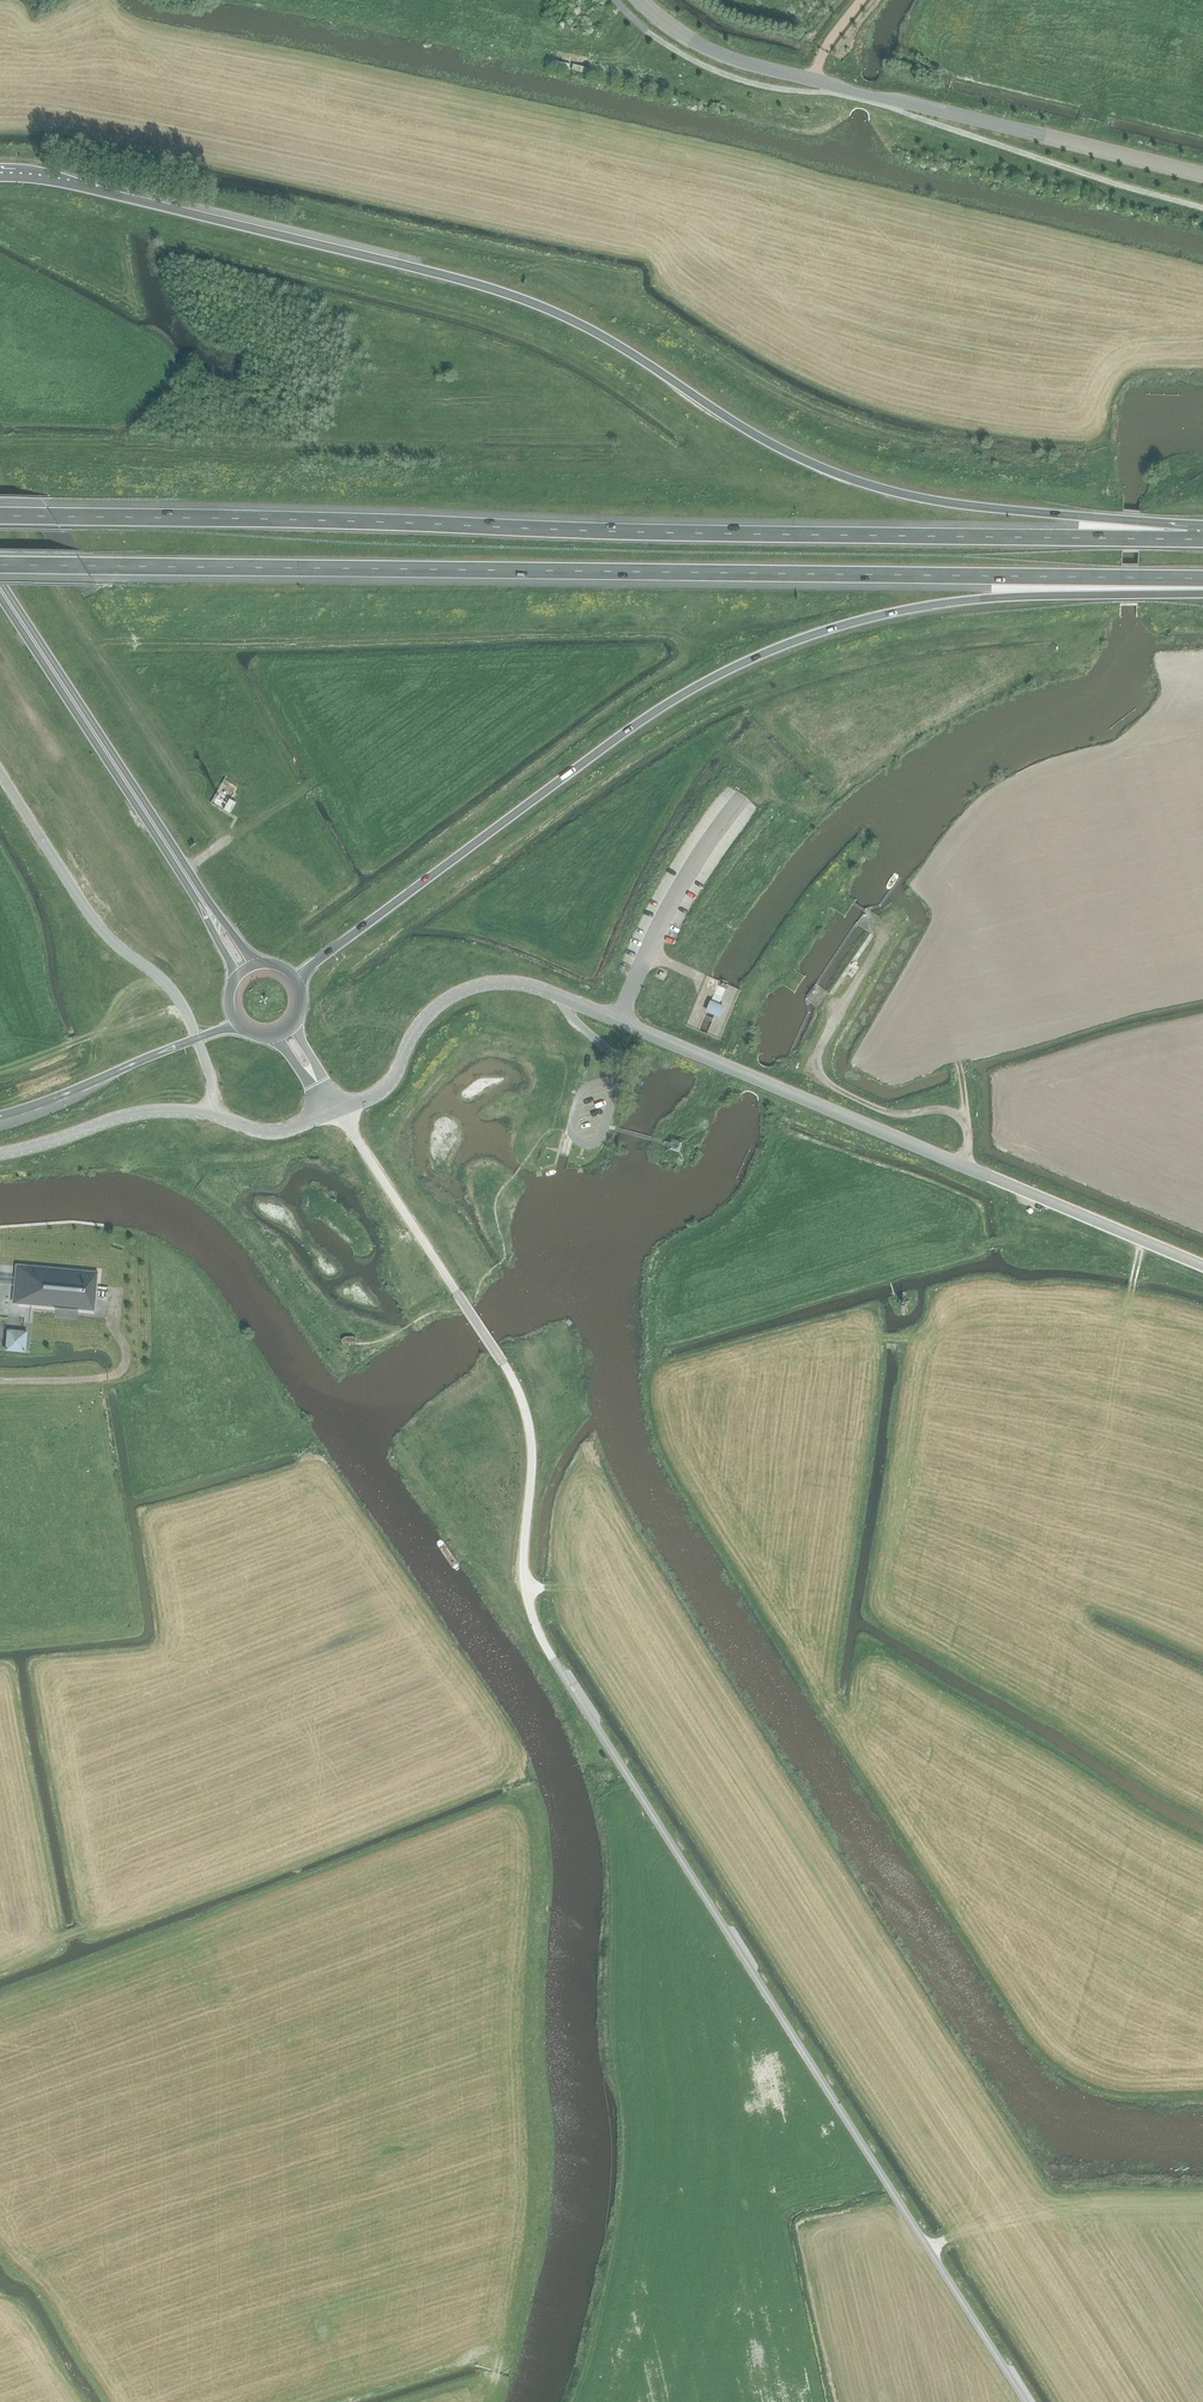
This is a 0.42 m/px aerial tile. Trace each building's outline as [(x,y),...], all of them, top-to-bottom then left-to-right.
[(230,813),(236,803),(230,799),(224,810),(230,813)] [(720,1017),(724,1006),(710,1000),(706,1011),(715,1015),(720,1017)] [(15,1303),(94,1311),(98,1272),(18,1265),(17,1279),(16,1282),(16,1286),(15,1303)] [(16,1286),(16,1282),(17,1279),(0,1277),(0,1284),(16,1286)] [(28,1331),(7,1329),(5,1351),(26,1353),(28,1331)]
